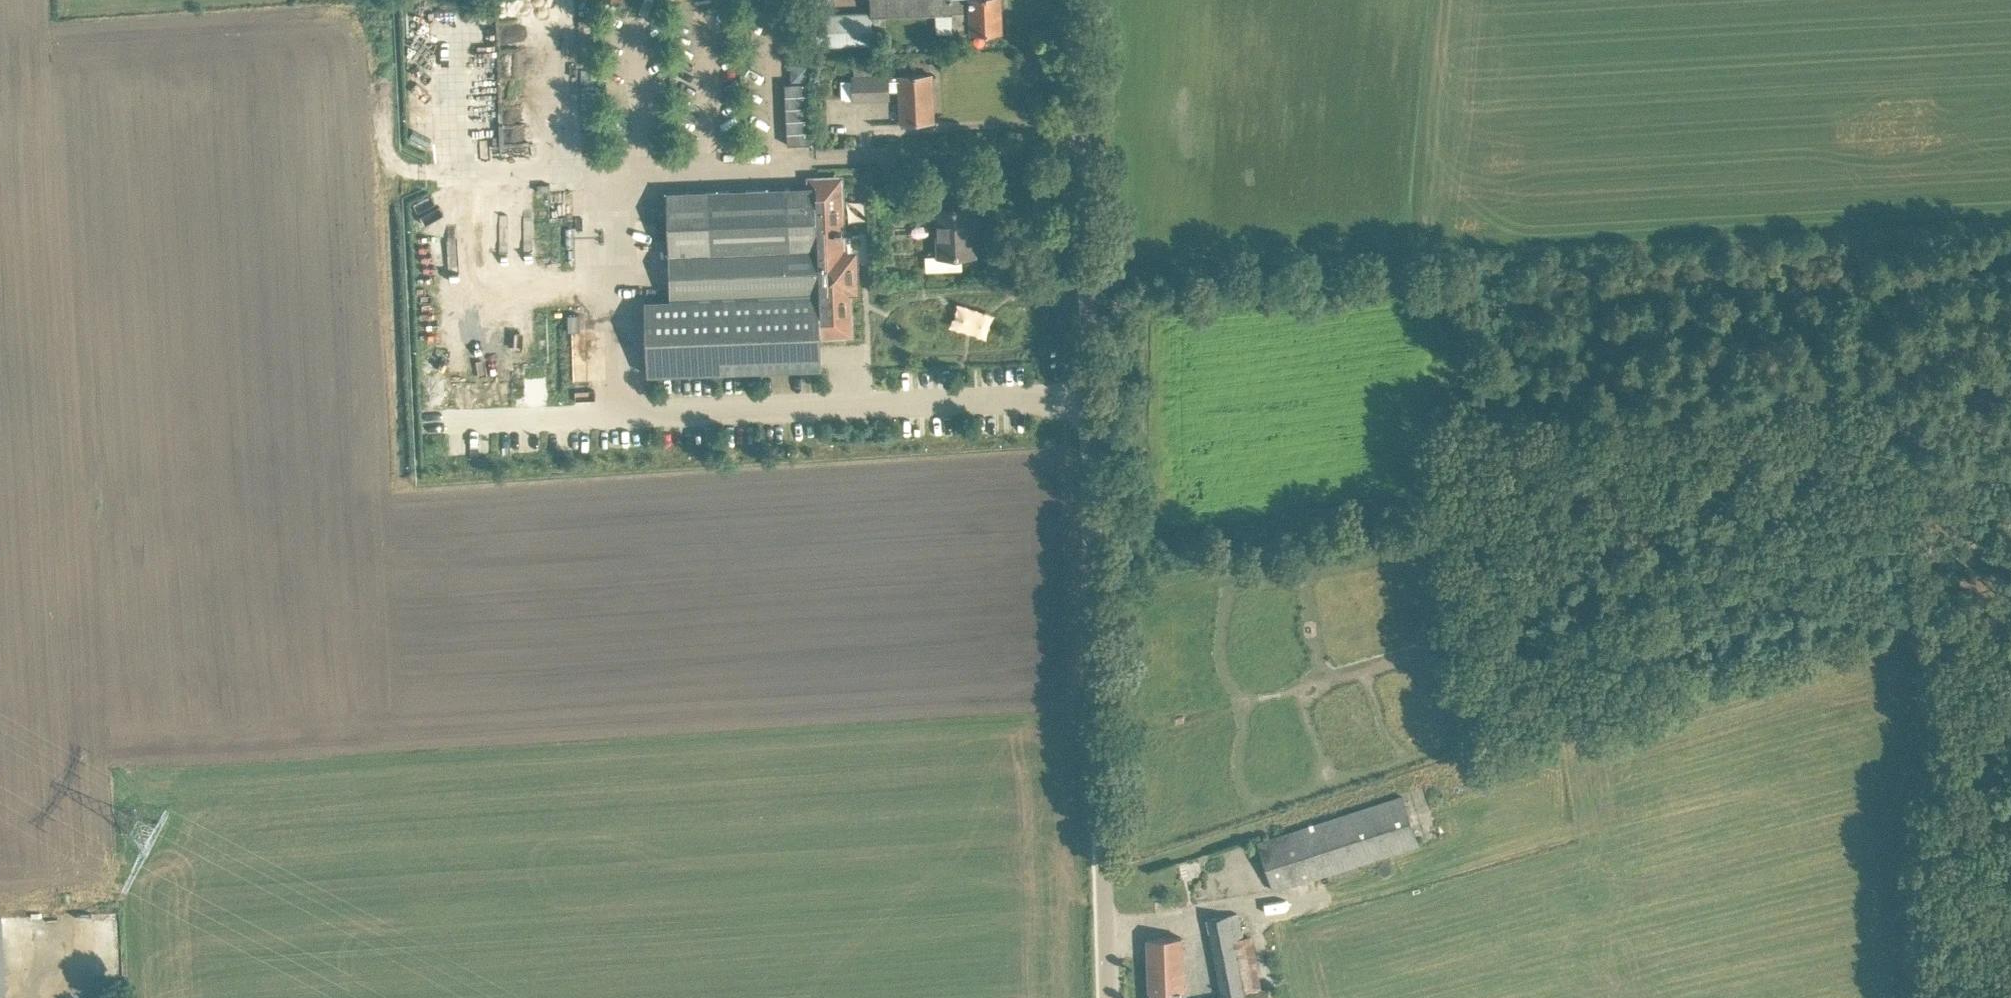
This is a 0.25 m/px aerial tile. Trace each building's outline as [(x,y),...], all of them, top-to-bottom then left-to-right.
[(786,0),(767,0),(767,10),(786,9),(786,0)] [(871,10),(807,12),(809,44),(872,42),(872,14),(952,11),(952,0),(871,0),(871,10)] [(952,11),(953,32),(971,31),(971,32),(1002,31),(1001,0),(952,0),(952,11)] [(795,79),(812,78),(811,61),(795,61),(795,79)] [(891,83),(899,83),(901,122),(934,121),(932,73),(890,75),(890,73),(884,73),(884,65),(873,66),(873,61),(854,62),(855,74),(852,74),(853,79),(842,79),(843,99),(853,98),(853,100),(891,98),(891,83)] [(814,80),(787,81),(789,142),(816,142),(814,80)] [(808,174),(808,184),(668,191),(673,298),(646,299),(649,373),(823,365),(822,338),(856,336),(854,293),(861,292),(859,248),(847,248),(844,173),(808,174)] [(958,188),(928,189),(929,208),(938,208),(940,254),(926,255),(926,269),(962,268),(962,254),(974,253),(973,227),(970,227),(970,216),(973,216),(972,205),(959,206),(958,188)] [(963,306),(962,330),(991,332),(992,307),(963,306)] [(581,329),(580,313),(568,313),(569,329),(581,329)] [(1540,583),(1537,590),(1545,594),(1548,587),(1540,583)] [(1274,891),(1334,871),(1336,877),(1360,869),(1358,863),(1420,844),(1403,793),(1258,840),(1274,891)] [(1226,914),(1207,918),(1222,997),(1215,997),(1270,997),(1268,987),(1263,988),(1252,935),(1242,937),(1237,912),(1226,914)] [(1182,936),(1148,937),(1150,990),(1153,990),(1180,989),(1183,989),(1182,936)] [(1153,997),(1181,997),(1180,989),(1153,990),(1153,997)]
